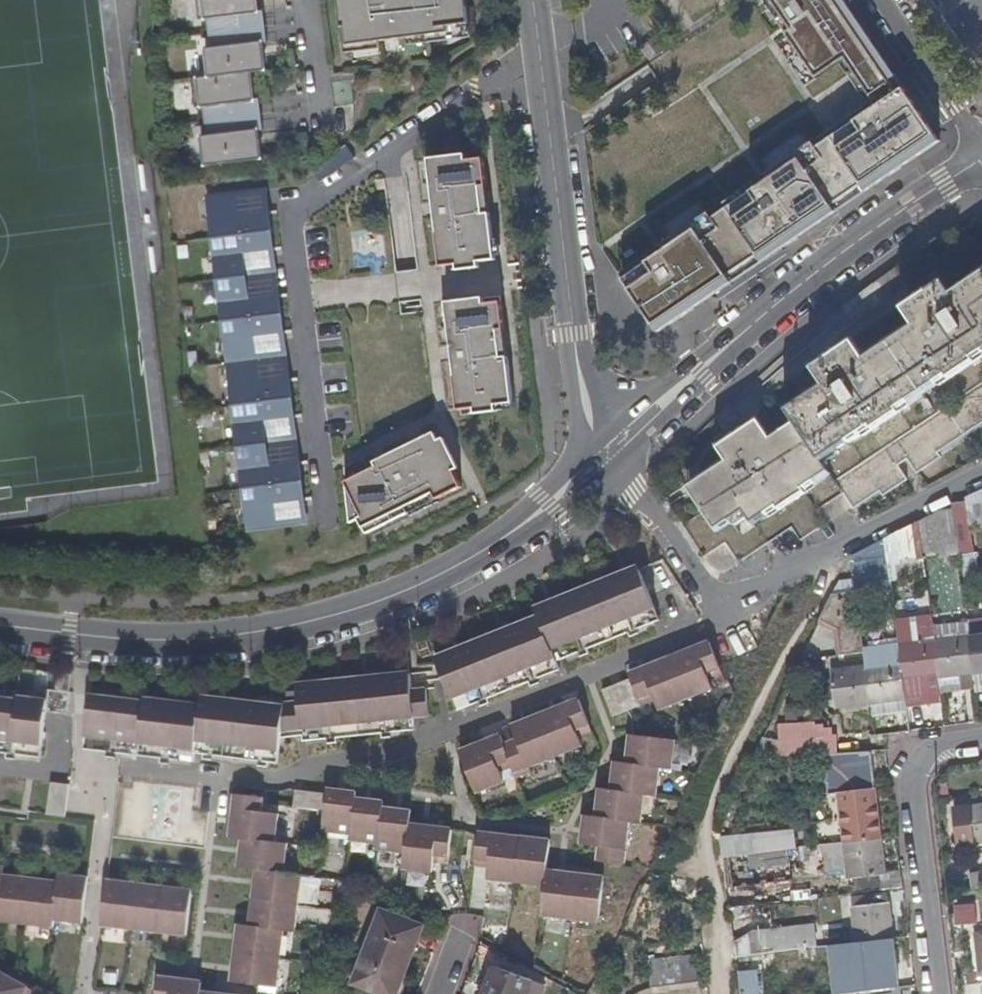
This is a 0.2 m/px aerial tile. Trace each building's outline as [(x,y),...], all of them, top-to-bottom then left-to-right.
[(202,46),(205,75),(189,77),(193,107),(203,106),(207,135),(201,135),(205,166),(262,157),(259,128),(264,127),(260,97),(254,97),(250,70),(264,68),(260,39),(265,39),(261,7),(255,8),(254,0),(194,0),(196,17),(204,16),(208,44),(202,46)] [(340,25),(343,24),(346,42),(448,31),(447,24),(468,23),(466,0),(338,0),(340,25)] [(789,28),(784,31),(815,76),(843,57),(875,104),(815,146),(811,140),(763,173),(767,178),(711,216),(708,211),(659,244),(663,249),(621,278),(658,331),(938,139),(842,0),(770,0),(789,28)] [(843,57),(815,76),(843,119),(811,140),(815,146),(875,104),(843,57)] [(495,259),(490,211),(483,212),(481,184),(487,184),(483,156),(466,158),(465,153),(429,157),(433,195),(435,195),(439,230),(437,231),(441,264),(495,259)] [(268,463),(263,419),(293,415),(289,376),(258,380),(253,335),(284,331),(279,293),(248,296),(243,252),(274,248),(270,209),(239,213),(236,190),(212,193),(214,215),(211,216),(224,337),(230,337),(235,382),(231,383),(245,505),(249,505),(252,528),(277,525),(274,502),(304,499),(299,460),(268,463)] [(914,324),(865,356),(824,384),(788,408),(796,420),(772,437),(768,432),(727,459),(703,476),(707,483),(692,492),(705,510),(684,524),(705,556),(727,542),(740,562),(767,544),(753,522),(778,505),(793,527),(802,540),(828,523),(819,509),(844,492),(854,509),(880,491),(884,496),(909,480),(899,465),(908,460),(918,473),(942,458),(939,452),(981,423),(981,282),(980,283),(976,276),(953,292),(912,319),(914,324)] [(953,292),(943,280),(903,307),(912,319),(953,292)] [(449,325),(451,325),(456,374),(455,374),(458,408),(513,402),(508,355),(501,356),(498,328),(504,327),(501,299),(483,301),(483,296),(446,300),(449,325)] [(865,356),(853,340),(812,367),(824,384),(865,356)] [(768,432),(759,418),(717,446),(727,459),(768,432)] [(387,458),(345,479),(350,521),(358,517),(366,531),(408,511),(406,504),(433,490),(436,497),(461,485),(434,429),(386,453),(387,458)] [(707,483),(703,476),(688,486),(692,492),(707,483)] [(840,580),(821,619),(839,628),(842,655),(865,652),(864,646),(856,589),(892,585),(891,573),(913,570),(911,556),(923,555),(942,553),(942,557),(959,555),(975,553),(972,526),(981,524),(981,489),(967,497),(967,501),(958,501),(953,504),(953,509),(941,510),(919,521),(886,538),(853,555),(854,578),(840,580)] [(778,505),(753,522),(767,544),(769,542),(793,527),(778,505)] [(978,554),(963,556),(966,585),(981,584),(978,554)] [(535,608),(539,616),(436,657),(458,710),(560,669),(557,663),(660,619),(639,565),(535,608)] [(832,669),(837,709),(872,704),(873,711),(908,706),(907,699),(941,695),(940,693),(965,691),(964,685),(974,684),(975,689),(981,688),(981,619),(966,621),(936,624),(936,623),(932,623),(917,625),(918,633),(899,634),(900,642),(864,646),(865,652),(867,664),(832,669)] [(629,673),(631,678),(603,689),(613,715),(654,696),(660,711),(714,689),(709,672),(722,667),(710,640),(629,673)] [(146,699),(90,692),(84,748),(194,761),(195,752),(279,762),(283,735),(304,735),(304,740),(417,729),(417,718),(432,715),(427,687),(414,688),(411,672),(298,684),(300,699),(285,702),(289,706),(203,696),(203,704),(146,697),(146,699)] [(49,688),(49,699),(47,711),(68,713),(71,691),(49,688)] [(43,757),(47,711),(49,699),(0,694),(0,751),(43,757)] [(505,742),(501,733),(460,750),(476,793),(505,782),(499,766),(511,761),(515,772),(557,757),(584,746),(578,729),(591,725),(579,698),(512,724),(517,737),(505,742)] [(598,815),(586,814),(583,844),(598,845),(597,860),(627,863),(631,819),(644,820),(647,793),(659,794),(662,766),(674,767),(677,739),(631,734),(629,762),(616,760),(613,788),(601,787),(598,815)] [(839,735),(781,737),(782,756),(826,754),(839,753),(839,735)] [(830,801),(840,800),(845,843),(850,878),(855,877),(856,886),(882,883),(882,875),(887,874),(883,838),(872,751),(839,753),(826,754),(830,801)] [(72,783),(54,781),(50,812),(67,815),(72,783)] [(327,792),(325,808),(324,818),(322,830),(352,835),(351,841),(379,843),(378,850),(405,853),(403,868),(433,872),(435,855),(450,856),(453,825),(409,821),(412,808),(384,805),(385,799),(357,796),(358,790),(328,786),(327,792)] [(327,792),(296,789),(294,805),(325,808),(327,792)] [(252,924),(241,923),(237,952),(234,981),(279,986),(283,958),(286,930),(298,932),(301,903),(304,874),(286,871),(290,842),(277,841),(281,814),(264,810),(266,796),(236,793),(233,809),(238,809),(235,837),(245,839),(241,866),(259,868),(255,898),(252,924)] [(958,808),(962,844),(981,841),(981,805),(958,808)] [(797,828),(721,835),(723,858),(729,857),(731,872),(812,861),(810,847),(800,849),(797,828)] [(516,882),(545,886),(542,915),(571,919),(600,922),(605,877),(575,873),(548,870),(552,841),(521,837),(478,832),(475,859),(490,861),(488,878),(489,878),(516,882)] [(27,923),(56,926),(56,920),(85,923),(90,878),(59,874),(59,882),(31,878),(4,875),(5,867),(0,867),(0,920),(27,923)] [(971,872),(973,888),(981,887),(981,870),(971,872)] [(138,884),(108,880),(102,924),(133,928),(159,932),(188,935),(194,890),(164,887),(138,884)] [(857,943),(844,944),(850,985),(859,984),(859,985),(893,981),(892,973),(899,972),(895,936),(888,892),(852,896),(853,906),(852,907),(856,941),(857,943)] [(382,909),(354,982),(386,993),(397,993),(423,925),(382,909)] [(737,956),(768,952),(769,968),(813,961),(811,947),(809,929),(754,936),(755,939),(735,941),(737,956)] [(697,953),(681,955),(684,983),(701,981),(697,953)] [(681,955),(665,957),(668,985),(684,983),(681,955)] [(665,957),(649,959),(653,988),(668,985),(665,957)] [(495,965),(485,993),(530,993),(535,979),(495,965)] [(739,993),(765,993),(761,968),(736,972),(739,993)] [(160,975),(157,993),(226,993),(200,991),(202,980),(160,975)]
